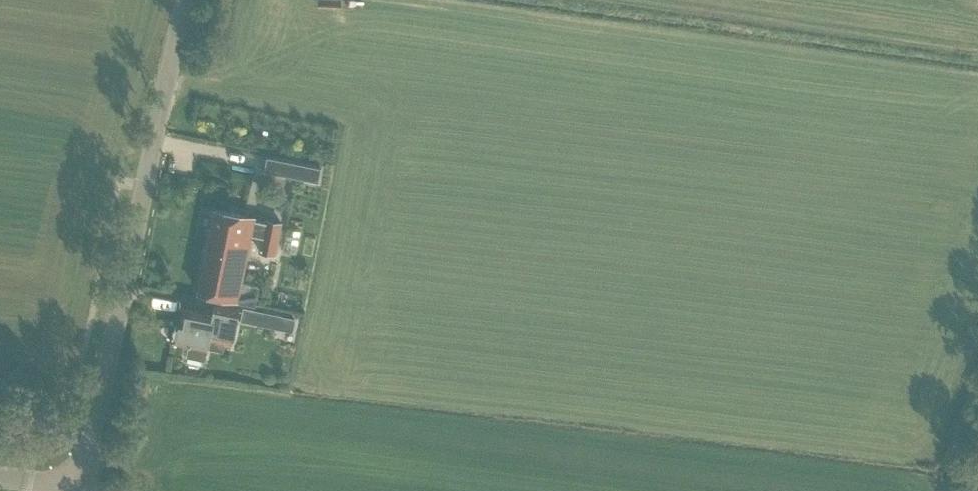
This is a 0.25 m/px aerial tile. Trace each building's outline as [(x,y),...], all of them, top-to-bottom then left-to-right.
[(321,166),(267,155),(264,170),(319,181),(321,166)] [(259,250),(274,253),(280,223),(266,220),(265,224),(251,222),(253,216),(214,208),(197,290),(236,298),(236,299),(254,303),(258,285),(241,282),(250,234),(261,236),(259,250)] [(238,307),(214,302),(212,313),(182,307),(179,319),(175,318),(174,322),(170,323),(168,332),(172,335),(171,339),(189,342),(187,353),(204,357),(206,345),(221,348),(222,341),(231,343),(238,307)] [(268,311),(243,306),(240,319),(266,325),(268,311)]
